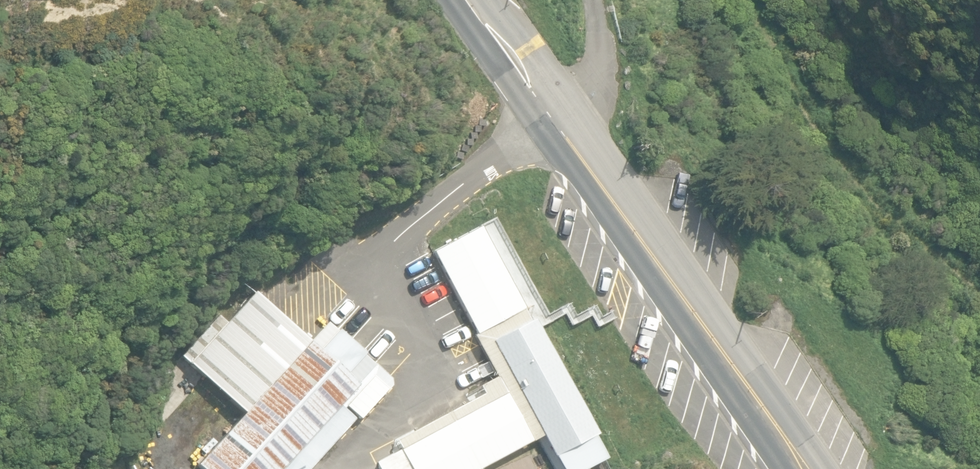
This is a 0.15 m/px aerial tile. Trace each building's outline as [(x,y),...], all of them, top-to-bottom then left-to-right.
[(458,232),(476,222),(472,215),(454,224),(458,232)] [(507,316),(522,308),(479,225),(432,252),(474,334),(507,316)] [(187,361),(204,377),(239,410),(193,461),(202,468),(308,468),(355,417),(340,403),(376,364),(327,320),(309,340),(253,289),(225,320),(187,361)] [(490,340),(562,468),(607,468),(601,458),(604,456),(593,435),(596,433),(532,316),(527,318),(522,308),(507,316),(513,328),(490,340)] [(225,320),(217,314),(182,354),(180,352),(167,377),(188,395),(204,377),(187,361),(225,320)] [(478,385),(482,391),(395,440),(399,448),(505,390),(531,439),(542,433),(490,340),(513,328),(507,316),(472,335),(494,375),(478,385)] [(355,417),(359,418),(391,383),(390,377),(376,364),(340,403),(355,417)] [(144,409),(160,423),(185,395),(169,381),(144,409)] [(531,439),(505,390),(399,448),(410,468),(477,468),(531,439)] [(523,465),(516,452),(485,468),(516,468),(523,465)] [(393,453),(379,462),(378,468),(379,468),(402,468),(393,453)]
